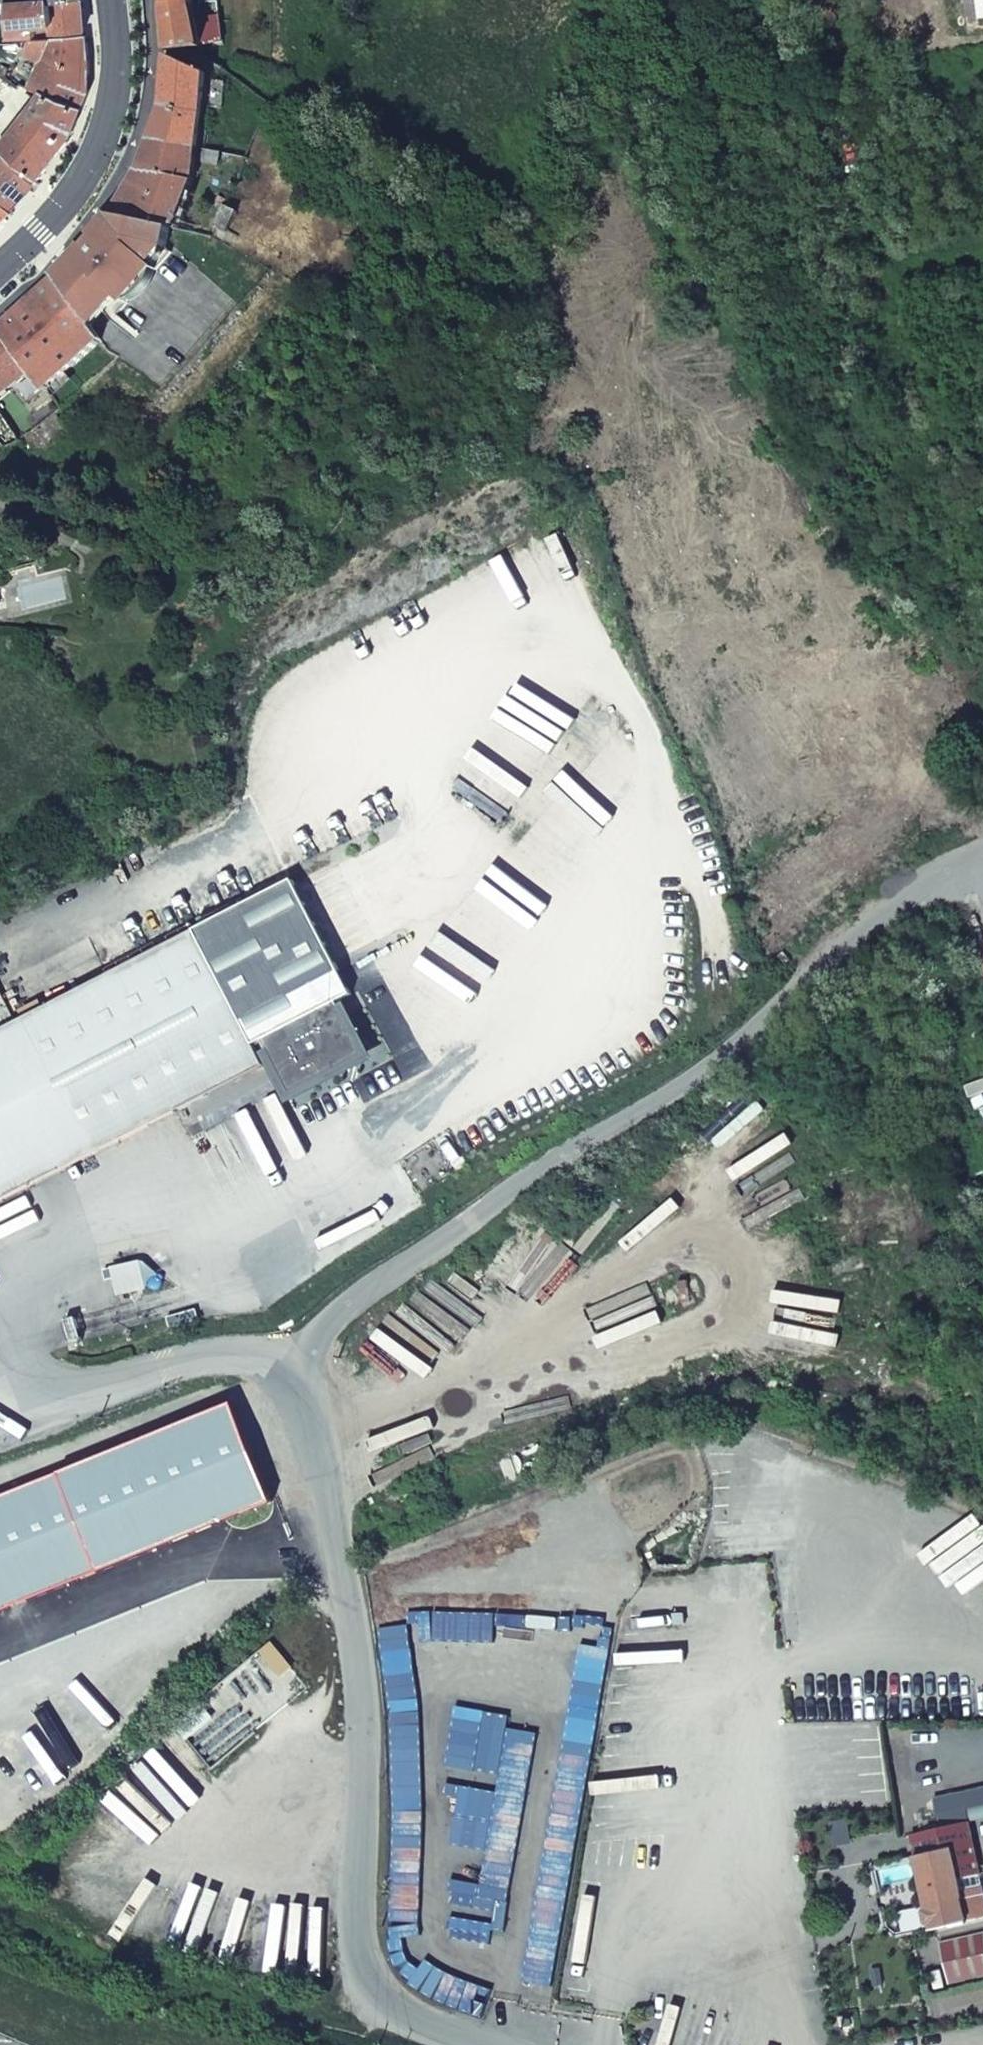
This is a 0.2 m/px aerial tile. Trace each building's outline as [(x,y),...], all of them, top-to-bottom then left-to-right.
[(51,0),(50,0),(34,0),(23,1),(9,3),(9,15),(10,26),(5,38),(13,38),(30,36),(28,26),(51,23),(53,23),(51,0)] [(85,31),(81,0),(53,0),(51,0),(53,23),(51,23),(52,35),(85,31)] [(162,5),(166,52),(199,48),(190,0),(163,0),(162,5)] [(9,3),(0,4),(0,15),(9,15),(9,3)] [(31,59),(19,87),(37,91),(39,89),(81,107),(88,91),(87,58),(85,37),(18,43),(15,53),(31,59)] [(200,119),(208,121),(210,108),(201,107),(205,80),(205,74),(166,56),(161,112),(149,142),(197,150),(200,119)] [(223,82),(205,80),(201,107),(210,108),(220,109),(223,82)] [(37,179),(69,139),(81,107),(39,89),(37,91),(0,140),(0,149),(37,179)] [(197,150),(205,151),(208,121),(200,119),(197,150)] [(219,153),(205,151),(197,150),(149,142),(138,172),(112,216),(171,228),(174,228),(192,181),(195,163),(217,166),(219,153)] [(5,159),(0,163),(0,201),(11,210),(34,183),(5,159)] [(224,206),(226,200),(219,197),(215,205),(223,208),(224,206)] [(11,210),(0,201),(0,220),(11,210)] [(223,208),(214,228),(226,234),(236,212),(224,206),(223,208)] [(85,247),(56,280),(93,328),(106,313),(113,321),(128,304),(126,302),(156,268),(158,270),(173,253),(167,247),(171,228),(112,216),(93,238),(96,240),(88,250),(85,247)] [(156,268),(126,302),(128,304),(130,303),(137,299),(142,295),(149,288),(154,280),(156,274),(158,270),(156,268)] [(31,374),(43,391),(46,389),(102,340),(93,328),(56,280),(0,330),(0,333),(31,374)] [(31,374),(0,333),(0,395),(31,374)] [(46,389),(43,391),(40,394),(44,400),(50,395),(46,389)] [(0,413),(0,449),(1,450),(14,446),(21,440),(6,421),(0,413)] [(0,592),(0,612),(10,611),(7,591),(0,592)] [(217,920),(194,932),(0,1032),(0,1202),(264,1067),(262,1063),(271,1059),(285,1084),(306,1073),(310,1081),(312,1079),(340,1065),(333,1050),(346,1042),(355,1038),(336,999),(349,992),(293,882),(266,895),(217,920)] [(355,1038),(346,1042),(333,1050),(340,1065),(355,1058),(363,1053),(355,1038)] [(272,1502),(232,1402),(0,1495),(0,1611),(272,1502)] [(931,1795),(937,1826),(966,1820),(982,1816),(982,1784),(931,1795)] [(850,1841),(846,1817),(827,1820),(831,1844),(850,1841)] [(978,1874),(966,1820),(937,1826),(907,1833),(911,1854),(948,1846),(956,1879),(978,1874)] [(948,1846),(911,1854),(927,1930),(965,1922),(958,1890),(956,1879),(948,1846)] [(958,1890),(965,1922),(982,1918),(982,1895),(981,1885),(958,1890)] [(947,1984),(982,1976),(982,1931),(938,1941),(947,1984)] [(944,1985),(940,1969),(929,1971),(932,1987),(944,1985)]
